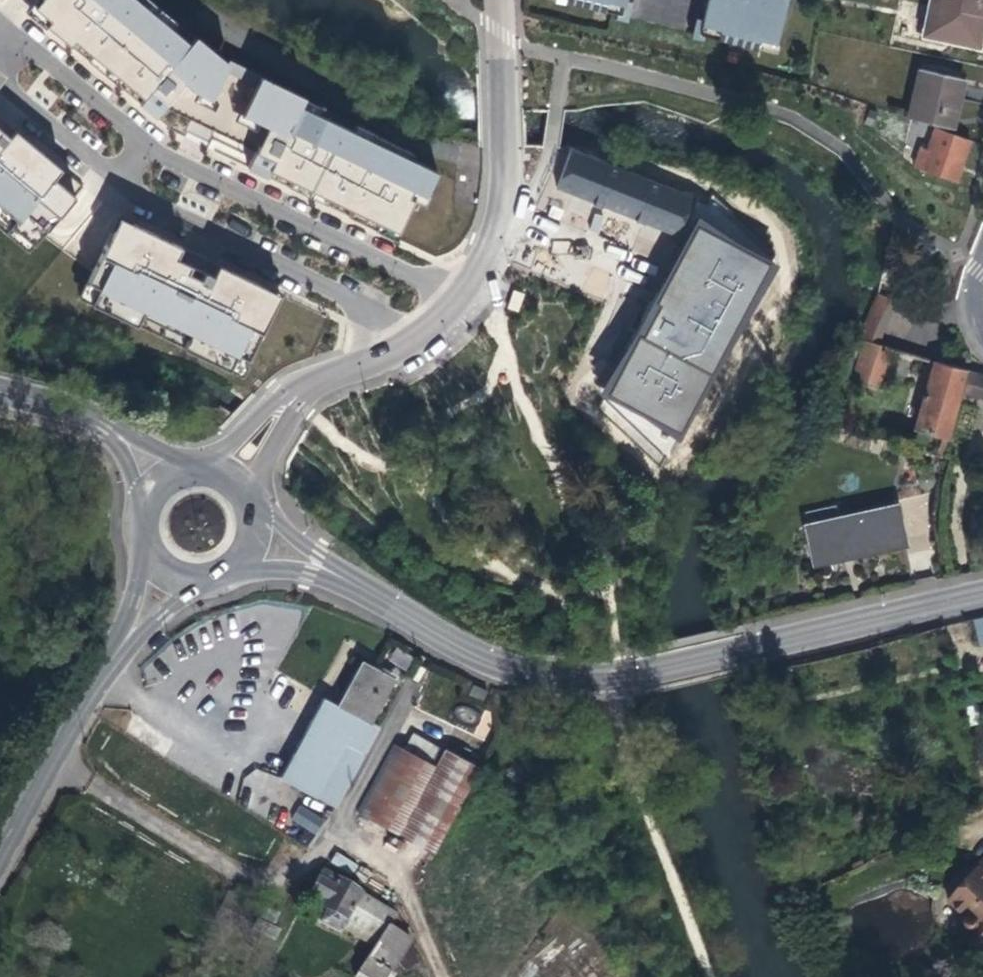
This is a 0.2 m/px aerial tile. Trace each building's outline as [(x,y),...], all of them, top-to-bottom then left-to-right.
[(171,0),(38,0),(32,8),(183,132),(241,58),(171,0)] [(625,0),(592,0),(590,7),(616,14),(621,15),(625,0)] [(632,0),(625,0),(621,15),(616,14),(615,18),(627,22),(632,0)] [(707,0),(699,0),(689,38),(701,41),(702,35),(698,34),(707,0)] [(785,0),(707,0),(698,34),(702,35),(728,42),(731,33),(774,44),(776,37),(785,0)] [(982,20),(982,0),(930,0),(922,37),(977,48),(982,22),(982,20)] [(776,37),(774,44),(731,33),(728,42),(771,53),(776,54),(780,38),(776,37)] [(934,123),(933,126),(952,132),(958,99),(962,79),(918,70),(909,118),(934,123)] [(391,235),(434,156),(281,73),(238,152),(391,235)] [(968,137),(952,132),(933,126),(924,152),(919,151),(913,168),(955,182),(963,156),(968,137)] [(30,253),(83,184),(14,133),(10,137),(0,129),(0,228),(30,253)] [(699,228),(707,231),(719,202),(572,144),(557,184),(683,233),(687,223),(699,228)] [(294,289),(121,210),(80,299),(253,377),(294,289)] [(778,268),(699,228),(605,396),(682,443),(778,268)] [(862,338),(875,342),(893,300),(876,293),(858,337),(862,338)] [(876,380),(887,345),(875,342),(862,338),(852,373),(876,380)] [(948,435),(960,390),(966,366),(933,357),(915,426),(948,435)] [(966,366),(960,390),(982,397),(982,371),(966,366)] [(894,505),(809,524),(816,559),(850,551),(902,539),(894,505)] [(971,617),(978,644),(982,643),(982,615),(971,617)] [(406,669),(412,656),(394,648),(388,662),(406,669)] [(336,808),(379,727),(372,723),(395,679),(362,662),(339,705),(323,696),(279,777),(336,808)] [(472,684),(468,693),(481,699),(486,690),(472,684)] [(406,748),(434,760),(440,745),(412,733),(406,748)] [(481,767),(444,748),(434,766),(395,745),(359,813),(434,853),(481,767)] [(300,804),(291,819),(315,834),(324,819),(300,804)] [(947,894),(965,911),(964,911),(963,912),(961,915),(961,919),(963,922),(967,922),(961,930),(979,946),(982,942),(982,855),(947,894)] [(343,930),(357,937),(376,903),(322,872),(307,900),(321,907),(314,919),(341,934),(343,930)] [(395,914),(376,903),(357,937),(374,948),(355,976),(392,976),(393,976),(391,975),(401,959),(410,976),(425,976),(409,944),(411,940),(388,926),(395,914)]
